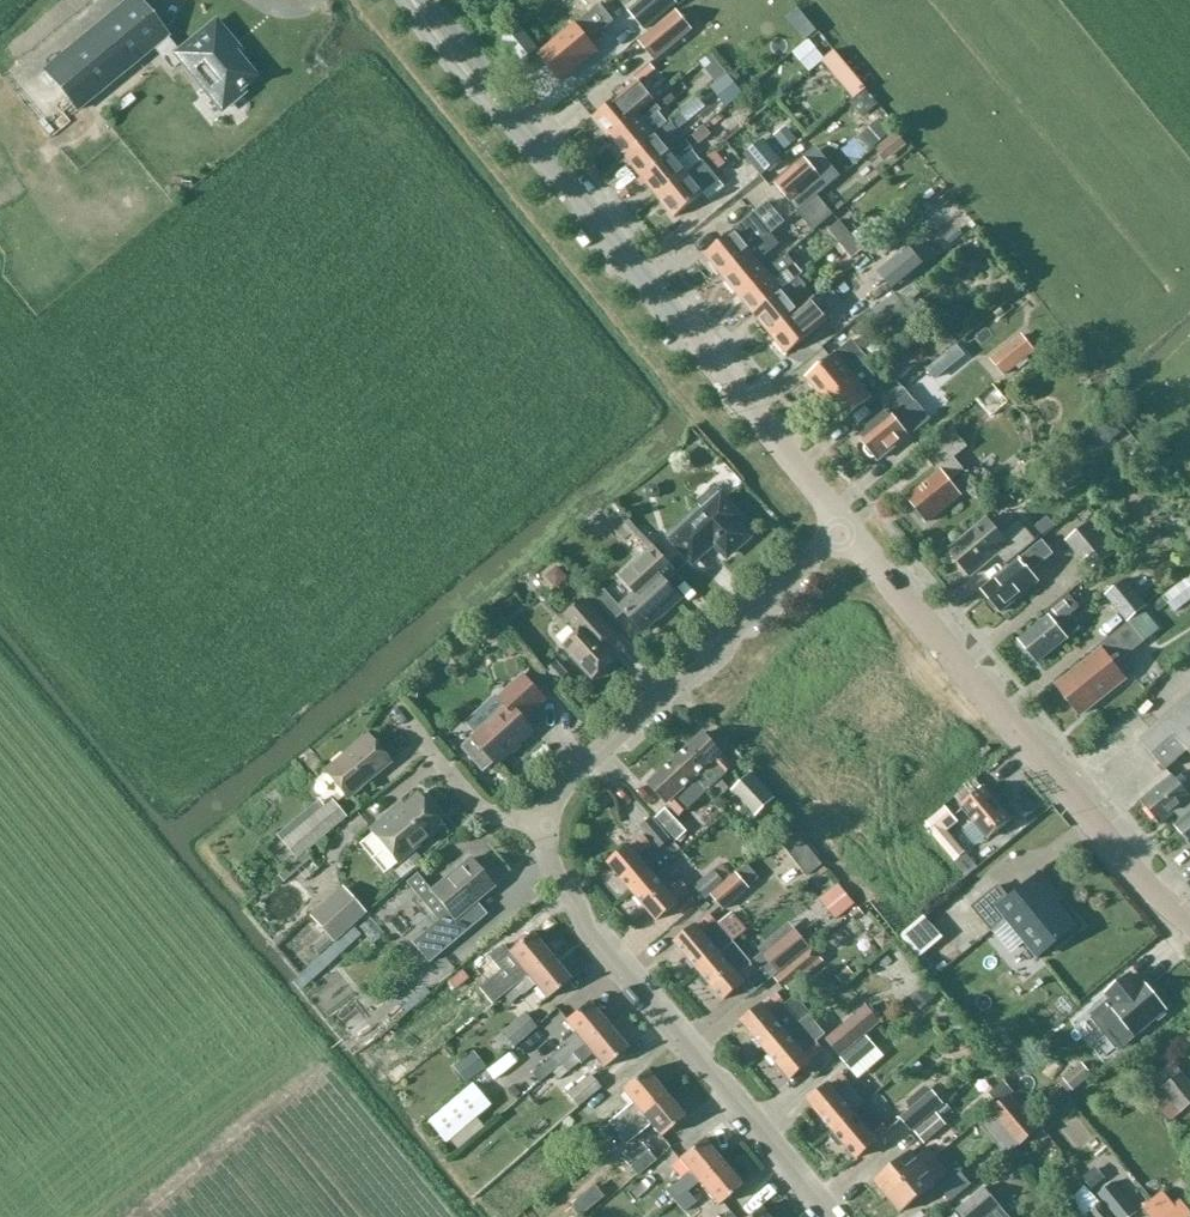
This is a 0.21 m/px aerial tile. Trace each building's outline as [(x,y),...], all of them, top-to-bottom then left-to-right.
[(45,71),(76,109),(153,46),(172,68),(181,60),(202,86),(206,83),(225,107),(243,92),(240,89),(254,77),(234,52),(233,53),(227,45),(228,44),(229,44),(229,43),(229,42),(229,41),(229,40),(229,39),(229,38),(228,38),(215,22),(178,52),(166,38),(168,36),(138,0),(131,0),(45,71)] [(626,14),(642,34),(672,9),(678,4),(675,0),(642,0),(626,14)] [(589,43),(605,29),(615,21),(601,3),(539,54),(561,81),(596,51),(589,43)] [(786,19),(805,43),(818,32),(798,9),(786,19)] [(677,10),(639,41),(655,61),(693,30),(677,10)] [(866,90),(835,51),(823,61),(854,100),(866,90)] [(715,83),(725,95),(736,85),(727,74),(715,83)] [(608,137),(638,114),(653,101),(637,81),(592,118),(608,137)] [(676,101),(667,91),(660,97),(668,107),(676,101)] [(654,133),(644,121),(647,119),(650,122),(662,111),(654,102),(639,115),(638,114),(608,137),(625,157),(654,133)] [(670,153),(661,142),(664,140),(666,141),(679,131),(670,122),(655,135),(654,133),(625,157),(641,177),(670,153)] [(873,150),(891,135),(881,122),(862,137),(873,150)] [(699,142),(709,134),(703,126),(693,135),(699,142)] [(785,128),(776,135),(788,149),(797,142),(785,128)] [(897,134),(882,146),(891,157),(906,145),(897,134)] [(744,155),(762,176),(782,159),(764,138),(744,155)] [(687,173),(676,161),(680,158),(683,161),(695,151),(687,141),(671,154),(670,153),(641,177),(657,197),(687,173)] [(805,160),(776,184),(799,213),(819,196),(811,186),(821,178),(805,160)] [(674,217),(718,180),(703,161),(687,174),(687,173),(657,197),(674,217)] [(819,196),(799,213),(814,232),(834,215),(819,196)] [(719,228),(731,218),(725,212),(713,222),(719,228)] [(735,231),(706,255),(722,275),(751,251),(772,233),(756,214),(735,231)] [(850,233),(840,221),(829,230),(839,243),(850,233)] [(860,230),(853,236),(864,250),(872,243),(860,230)] [(762,258),(775,248),(780,244),(772,233),(751,251),(722,275),(738,295),(768,271),(767,270),(757,258),(760,256),(762,258)] [(839,243),(852,259),(864,250),(853,236),(850,233),(839,243)] [(908,246),(877,273),(894,293),(925,266),(908,246)] [(804,274),(803,274),(787,254),(767,270),(768,271),(738,295),(755,315),(799,278),(804,274)] [(807,287),(799,278),(755,315),(771,335),(801,311),(789,296),(791,294),(794,298),(807,287)] [(907,309),(906,308),(921,296),(912,284),(897,296),(895,294),(866,317),(878,330),(907,309)] [(833,319),(823,307),(816,298),(801,311),(771,335),(788,355),(818,331),(833,319)] [(969,314),(958,301),(945,311),(956,324),(969,314)] [(1022,334),(990,360),(1004,377),(1036,351),(1022,334)] [(869,362),(860,351),(852,341),(836,354),(807,378),(825,401),(855,376),(868,366),(867,364),(869,362)] [(934,380),(944,372),(937,362),(926,370),(934,380)] [(873,399),(864,387),(877,377),(868,366),(855,376),(825,401),(844,423),(873,399)] [(905,389),(903,387),(894,377),(875,394),(884,405),(885,406),(905,389)] [(887,410),(857,435),(877,459),(928,418),(905,389),(885,406),(884,405),(883,406),(887,410)] [(1118,428),(1111,419),(1096,431),(1103,440),(1118,428)] [(928,522),(962,496),(952,483),(965,471),(955,459),(969,448),(954,431),(925,454),(941,473),(908,499),(928,522)] [(706,513),(675,541),(694,562),(715,543),(728,557),(749,538),(736,524),(742,519),(723,498),(712,486),(696,501),(700,506),(706,513)] [(649,490),(648,494),(651,498),(656,498),(660,495),(660,491),(657,487),(652,487),(649,490)] [(1092,574),(1124,546),(1099,516),(1067,543),(1092,574)] [(1048,518),(1035,528),(1043,537),(1055,527),(1048,518)] [(1010,569),(1039,544),(1022,525),(1004,540),(990,525),(954,556),(973,579),(999,556),(1010,569)] [(1039,544),(1010,569),(982,592),(1001,613),(1040,581),(1033,573),(1055,554),(1043,541),(1039,544)] [(605,590),(595,599),(616,621),(625,612),(644,633),(681,599),(666,583),(678,572),(656,548),(654,545),(649,549),(620,577),(636,594),(621,607),(605,590)] [(548,578),(557,588),(568,577),(559,568),(548,578)] [(1168,611),(1189,596),(1189,579),(1187,574),(1157,595),(1168,611)] [(1148,608),(1147,607),(1126,580),(1105,596),(1128,623),(1143,610),(1144,611),(1148,608)] [(1038,662),(1082,629),(1071,616),(1080,609),(1068,594),(1045,613),(1049,618),(1020,641),(1038,662)] [(593,679),(616,658),(595,635),(606,625),(584,601),(566,617),(580,633),(564,647),(593,679)] [(1161,630),(1144,611),(1143,610),(1128,623),(1099,648),(1101,651),(1057,686),(1082,716),(1128,679),(1117,666),(1145,643),(1161,630)] [(558,661),(548,670),(559,682),(569,673),(558,661)] [(470,751),(470,752),(470,753),(470,755),(470,756),(471,757),(471,759),(472,760),(473,761),(474,762),(475,763),(476,764),(477,765),(478,766),(479,766),(480,767),(482,767),(483,767),(485,767),(486,767),(487,767),(489,767),(490,767),(491,766),(493,766),(494,765),(495,764),(497,763),(535,729),(524,717),(545,697),(524,674),(499,696),(507,705),(473,736),(475,739),(474,740),(473,742),(472,743),(471,744),(471,745),(470,746),(470,748),(470,749),(470,751)] [(416,699),(418,687),(406,685),(404,697),(416,699)] [(1140,741),(1167,770),(1188,751),(1189,753),(1189,697),(1140,741)] [(723,756),(724,755),(703,732),(676,757),(706,793),(724,777),(733,767),(723,756)] [(346,799),(389,763),(367,737),(324,772),(346,799)] [(679,817),(706,793),(676,757),(648,782),(669,805),(679,817)] [(732,791),(756,817),(776,797),(752,771),(732,791)] [(1183,788),(1174,777),(1142,802),(1161,824),(1175,812),(1182,820),(1189,812),(1189,782),(1183,788)] [(960,808),(988,842),(1013,822),(985,788),(960,808)] [(613,801),(604,793),(596,801),(604,810),(613,801)] [(397,863),(441,826),(417,797),(389,820),(387,817),(370,830),(397,863)] [(347,817),(332,799),(324,806),(319,799),(276,835),(296,860),(347,817)] [(933,836),(954,861),(966,852),(948,831),(960,822),(945,806),(927,822),(934,831),(933,836)] [(656,818),(677,841),(687,831),(666,808),(656,818)] [(1182,820),(1183,821),(1176,826),(1189,843),(1189,812),(1182,820)] [(661,849),(673,839),(657,820),(645,831),(661,849)] [(656,874),(642,858),(654,848),(644,836),(632,846),(631,845),(609,865),(633,894),(656,874)] [(417,873),(406,883),(437,920),(411,943),(428,964),(454,942),(481,921),(468,905),(492,885),(469,857),(430,889),(417,873)] [(714,871),(694,887),(705,901),(712,895),(733,877),(722,864),(714,871)] [(682,881),(669,890),(656,874),(633,894),(658,923),(682,905),(680,903),(692,894),(682,881)] [(738,874),(733,877),(712,895),(724,909),(750,888),(738,874)] [(1006,921),(1038,959),(1078,928),(1059,904),(1063,901),(1041,875),(1010,900),(999,887),(972,908),(992,932),(1006,921)] [(856,904),(840,884),(825,896),(841,916),(856,904)] [(342,886),(309,917),(328,937),(313,951),(320,958),(335,944),(333,943),(366,912),(342,886)] [(856,922),(864,916),(858,909),(851,915),(856,922)] [(730,916),(719,925),(711,915),(676,943),(700,972),(736,943),(734,940),(743,932),(730,916)] [(796,930),(765,956),(780,973),(794,961),(798,957),(801,954),(803,956),(812,948),(796,930)] [(876,940),(884,949),(893,942),(885,932),(876,940)] [(507,954),(517,967),(505,977),(507,979),(509,977),(515,984),(525,976),(549,957),(530,935),(507,954)] [(760,974),(749,961),(750,960),(736,943),(700,972),(725,1001),(760,974)] [(801,954),(798,957),(811,972),(824,961),(812,948),(803,956),(801,954)] [(569,982),(550,958),(549,957),(525,976),(515,984),(502,995),(510,1005),(519,998),(520,999),(535,987),(546,1001),(569,982)] [(780,973),(774,978),(785,991),(787,989),(788,991),(806,976),(794,961),(780,973)] [(447,981),(454,989),(468,978),(461,970),(447,981)] [(502,995),(515,984),(509,977),(507,979),(496,988),(502,995)] [(1119,1020),(1135,1038),(1156,1021),(1160,1022),(1167,1017),(1166,1012),(1170,1010),(1147,983),(1137,991),(1126,977),(1105,994),(1111,1001),(1094,1014),(1108,1029),(1119,1020)] [(911,997),(921,1009),(935,997),(925,985),(911,997)] [(479,993),(464,1005),(473,1016),(488,1005),(479,993)] [(767,1051),(809,1016),(811,1014),(796,995),(785,1004),(777,994),(743,1022),(767,1051)] [(560,1065),(607,1028),(588,1004),(564,1023),(573,1033),(562,1043),(565,1047),(554,1057),(560,1065)] [(841,1057),(874,1029),(882,1023),(866,1005),(826,1039),(841,1057)] [(514,1048),(537,1029),(524,1014),(502,1032),(514,1048)] [(826,1036),(809,1016),(767,1051),(791,1080),(826,1053),(817,1043),(826,1036)] [(336,1041),(350,1055),(373,1034),(359,1020),(336,1041)] [(591,1056),(603,1070),(626,1051),(607,1028),(560,1065),(552,1072),(559,1081),(579,1064),(580,1065),(591,1056)] [(972,1057),(981,1049),(967,1033),(958,1040),(972,1057)] [(841,1059),(850,1070),(877,1048),(867,1037),(841,1059)] [(1004,1070),(1014,1062),(1009,1056),(999,1064),(1004,1070)] [(452,1068),(465,1084),(478,1074),(465,1057),(452,1068)] [(539,1083),(552,1072),(560,1065),(554,1057),(532,1075),(539,1083)] [(1083,1062),(1059,1082),(1070,1095),(1093,1075),(1083,1062)] [(1181,1074),(1173,1062),(1157,1075),(1141,1089),(1160,1112),(1172,1102),(1181,1114),(1189,1107),(1189,1084),(1181,1074)] [(616,1133),(664,1096),(645,1072),(621,1092),(632,1105),(609,1123),(615,1132),(616,1133)] [(577,1109),(601,1089),(590,1076),(567,1095),(577,1109)] [(855,1113),(867,1103),(849,1081),(837,1091),(831,1084),(810,1102),(834,1130),(855,1113)] [(993,1090),(1003,1102),(1011,1095),(1013,1093),(1004,1081),(993,1090)] [(472,1084),(428,1121),(446,1142),(490,1105),(472,1084)] [(934,1092),(902,1119),(913,1132),(945,1105),(934,1092)] [(1040,1129),(1011,1095),(1003,1102),(991,1111),(1020,1146),(1040,1129)] [(616,1133),(615,1132),(606,1140),(617,1153),(650,1126),(660,1139),(683,1120),(664,1096),(616,1133)] [(878,1141),(890,1132),(890,1131),(867,1103),(834,1130),(858,1159),(879,1142),(878,1141)] [(937,1114),(942,1120),(952,1111),(947,1105),(937,1114)] [(937,1114),(915,1132),(924,1143),(946,1125),(942,1120),(937,1114)] [(572,1139),(588,1163),(605,1152),(590,1128),(572,1139)] [(698,1184),(721,1165),(702,1141),(678,1160),(688,1173),(666,1192),(675,1203),(688,1193),(698,1185),(698,1184)] [(636,1178),(657,1161),(642,1144),(622,1160),(636,1178)] [(889,1197),(936,1158),(929,1149),(917,1157),(912,1152),(875,1181),(889,1197)] [(950,1173),(944,1167),(936,1158),(889,1197),(902,1213),(940,1184),(939,1183),(950,1173)] [(698,1185),(717,1207),(740,1189),(721,1165),(698,1184),(698,1185)] [(1097,1169),(1084,1180),(1093,1191),(1106,1180),(1097,1169)] [(541,1193),(544,1181),(535,1179),(532,1190),(541,1193)] [(1138,1213),(1113,1183),(1098,1196),(1115,1216),(1133,1216),(1138,1213)] [(957,1210),(963,1216),(991,1216),(1003,1207),(985,1186),(957,1210)] [(603,1197),(595,1187),(569,1208),(577,1216),(579,1216),(603,1197)] [(1164,1192),(1165,1191),(1164,1190),(1152,1200),(1153,1201),(1166,1216),(1189,1216),(1189,1212),(1181,1201),(1176,1205),(1164,1192)] [(683,1213),(695,1202),(688,1193),(675,1203),(683,1213)] [(1153,1201),(1142,1210),(1148,1216),(1166,1216),(1153,1201)] [(1103,1204),(1089,1214),(1091,1216),(1114,1216),(1103,1204)]
